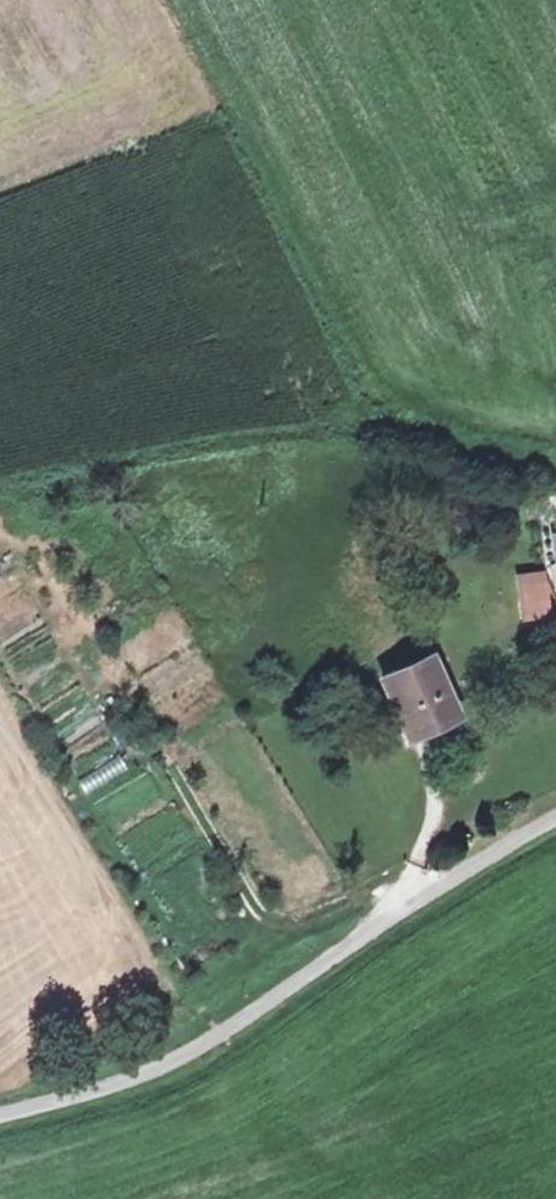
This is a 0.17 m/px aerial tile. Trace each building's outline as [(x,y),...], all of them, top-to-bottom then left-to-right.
[(518,617),(545,615),(540,570),(514,573),(518,617)] [(425,652),(376,673),(401,732),(450,712),(425,652)] [(86,789),(124,771),(118,759),(81,778),(86,789)]
